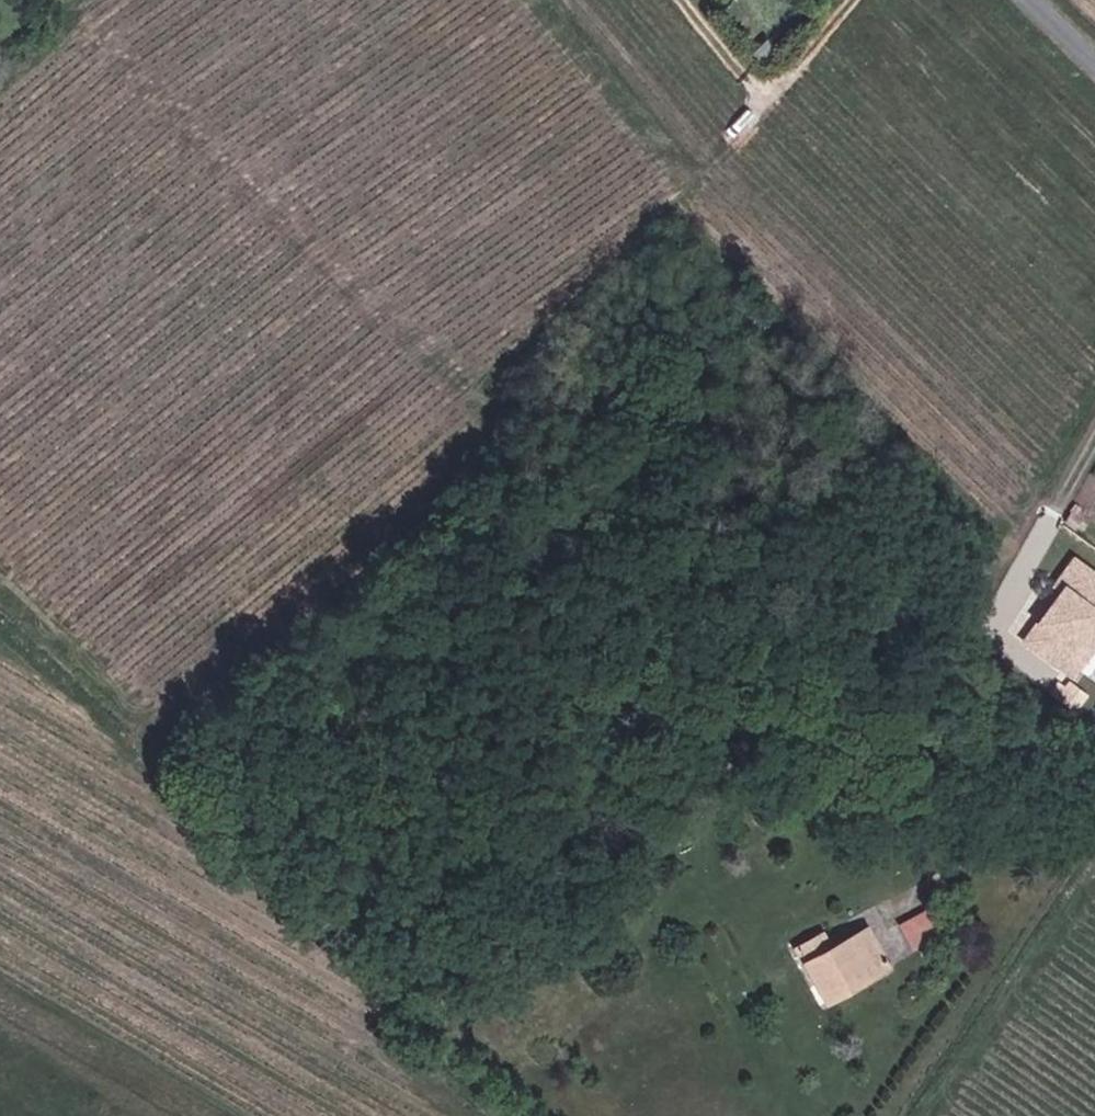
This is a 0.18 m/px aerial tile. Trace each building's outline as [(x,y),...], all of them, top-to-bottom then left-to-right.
[(1022,643),(1060,671),(1073,653),(1068,650),(1092,616),(1094,618),(1094,580),(1070,561),(1052,586),(1059,591),(1022,643)] [(1060,671),(1068,678),(1094,641),(1094,618),(1092,616),(1068,650),(1073,653),(1060,671)] [(621,881),(631,880),(629,860),(618,861),(621,881)] [(824,1004),(844,993),(841,986),(853,980),(856,986),(885,970),(864,931),(829,949),(821,934),(794,948),(824,1004)]
